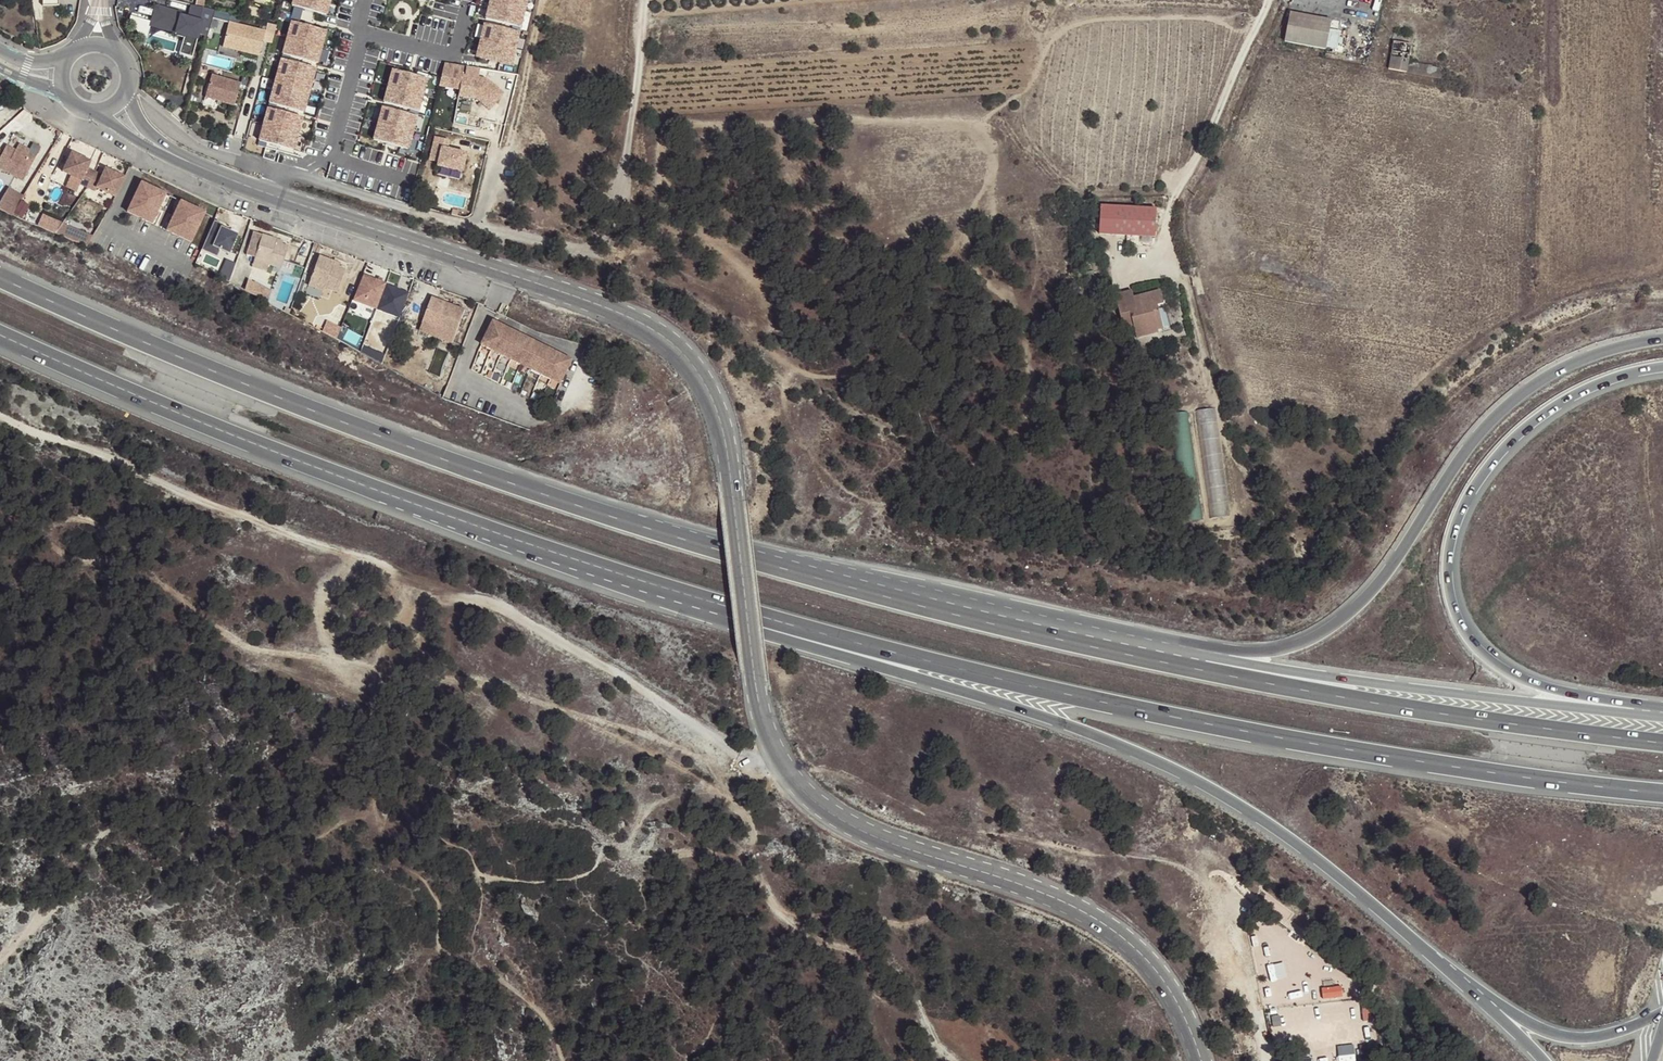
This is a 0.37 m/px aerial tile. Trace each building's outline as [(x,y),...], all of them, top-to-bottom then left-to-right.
[(292,6),(296,7),(303,9),(326,15),(330,0),(293,0),(292,6)] [(522,11),(525,0),(489,0),(488,2),(522,11)] [(488,2),(484,19),(518,27),(522,11),(488,2)] [(207,37),(215,11),(190,6),(189,14),(155,5),(150,22),(131,17),(131,20),(145,43),(150,27),(185,37),(180,53),(193,57),(199,35),(207,37)] [(291,22),(299,24),(303,9),(296,7),(291,22)] [(1331,20),(1290,12),(1284,41),(1325,49),(1331,20)] [(222,46),(259,55),(265,31),(229,22),(222,46)] [(287,38),(321,48),(326,31),(299,24),(291,22),(287,38)] [(483,24),(479,40),(513,49),(517,32),(483,24)] [(283,55),(317,64),(321,48),(287,38),(283,55)] [(479,40),(475,57),(509,65),(513,49),(479,40)] [(275,82),(309,91),(315,69),(281,59),(275,82)] [(462,65),(444,62),(438,85),(458,89),(457,95),(475,98),(488,109),(501,93),(484,79),(484,80),(477,79),(477,77),(479,68),(466,66),(464,75),(461,74),(462,65)] [(426,78),(391,70),(387,86),(421,95),(426,78)] [(234,104),(241,83),(212,74),(205,96),(234,104)] [(269,104),(303,113),(309,91),(275,82),(269,104)] [(421,95),(387,86),(383,103),(417,111),(421,95)] [(268,108),(263,125),(297,134),(302,118),(268,108)] [(416,116),(382,108),(378,124),(412,133),(416,116)] [(378,124),(374,141),(408,149),(412,133),(378,124)] [(267,143),(293,150),(297,134),(263,125),(259,141),(267,143)] [(448,140),(434,136),(428,160),(437,162),(436,166),(461,172),(465,153),(446,148),(448,140)] [(33,167),(36,162),(30,158),(18,151),(17,154),(8,148),(2,157),(0,160),(0,171),(7,175),(20,171),(33,167)] [(18,151),(30,158),(31,156),(20,148),(18,151)] [(78,182),(86,186),(94,170),(87,167),(83,157),(71,151),(62,169),(80,179),(78,182)] [(22,185),(33,167),(20,171),(7,175),(22,185)] [(94,170),(86,186),(94,190),(95,186),(114,196),(123,177),(111,171),(101,174),(94,170)] [(152,207),(156,209),(162,197),(138,185),(124,214),(148,226),(154,214),(149,212),(152,207)] [(29,208),(32,198),(7,188),(0,205),(0,208),(38,224),(42,213),(29,208)] [(168,221),(162,234),(186,246),(201,217),(177,204),(171,217),(176,219),(173,224),(168,221)] [(1156,209),(1101,207),(1099,234),(1155,237),(1156,209)] [(44,213),(39,225),(89,245),(94,233),(44,213)] [(273,241),(250,236),(245,256),(253,258),(269,262),(282,265),(286,248),(279,246),(272,244),(273,241)] [(213,244),(204,241),(201,246),(211,250),(213,244)] [(197,257),(195,266),(204,270),(210,255),(199,251),(197,257)] [(253,258),(252,264),(267,268),(269,262),(253,258)] [(332,265),(332,262),(317,258),(312,277),(339,284),(344,268),(337,267),(332,265)] [(233,277),(236,261),(225,259),(222,275),(233,277)] [(378,309),(388,282),(364,272),(354,300),(378,309)] [(402,318),(411,290),(389,283),(380,310),(402,318)] [(1155,320),(1161,319),(1158,308),(1152,310),(1152,306),(1157,305),(1163,304),(1160,291),(1133,297),(1131,291),(1115,295),(1123,328),(1133,325),(1136,337),(1158,332),(1157,329),(1155,320)] [(430,299),(429,302),(444,308),(445,304),(430,299)] [(444,308),(429,302),(421,324),(454,337),(463,311),(445,304),(444,308)] [(572,359),(492,321),(481,345),(560,383),(572,359)] [(1196,410),(1209,518),(1229,515),(1216,408),(1196,410)] [(1323,986),(1324,999),(1344,998),(1344,986),(1323,986)]
